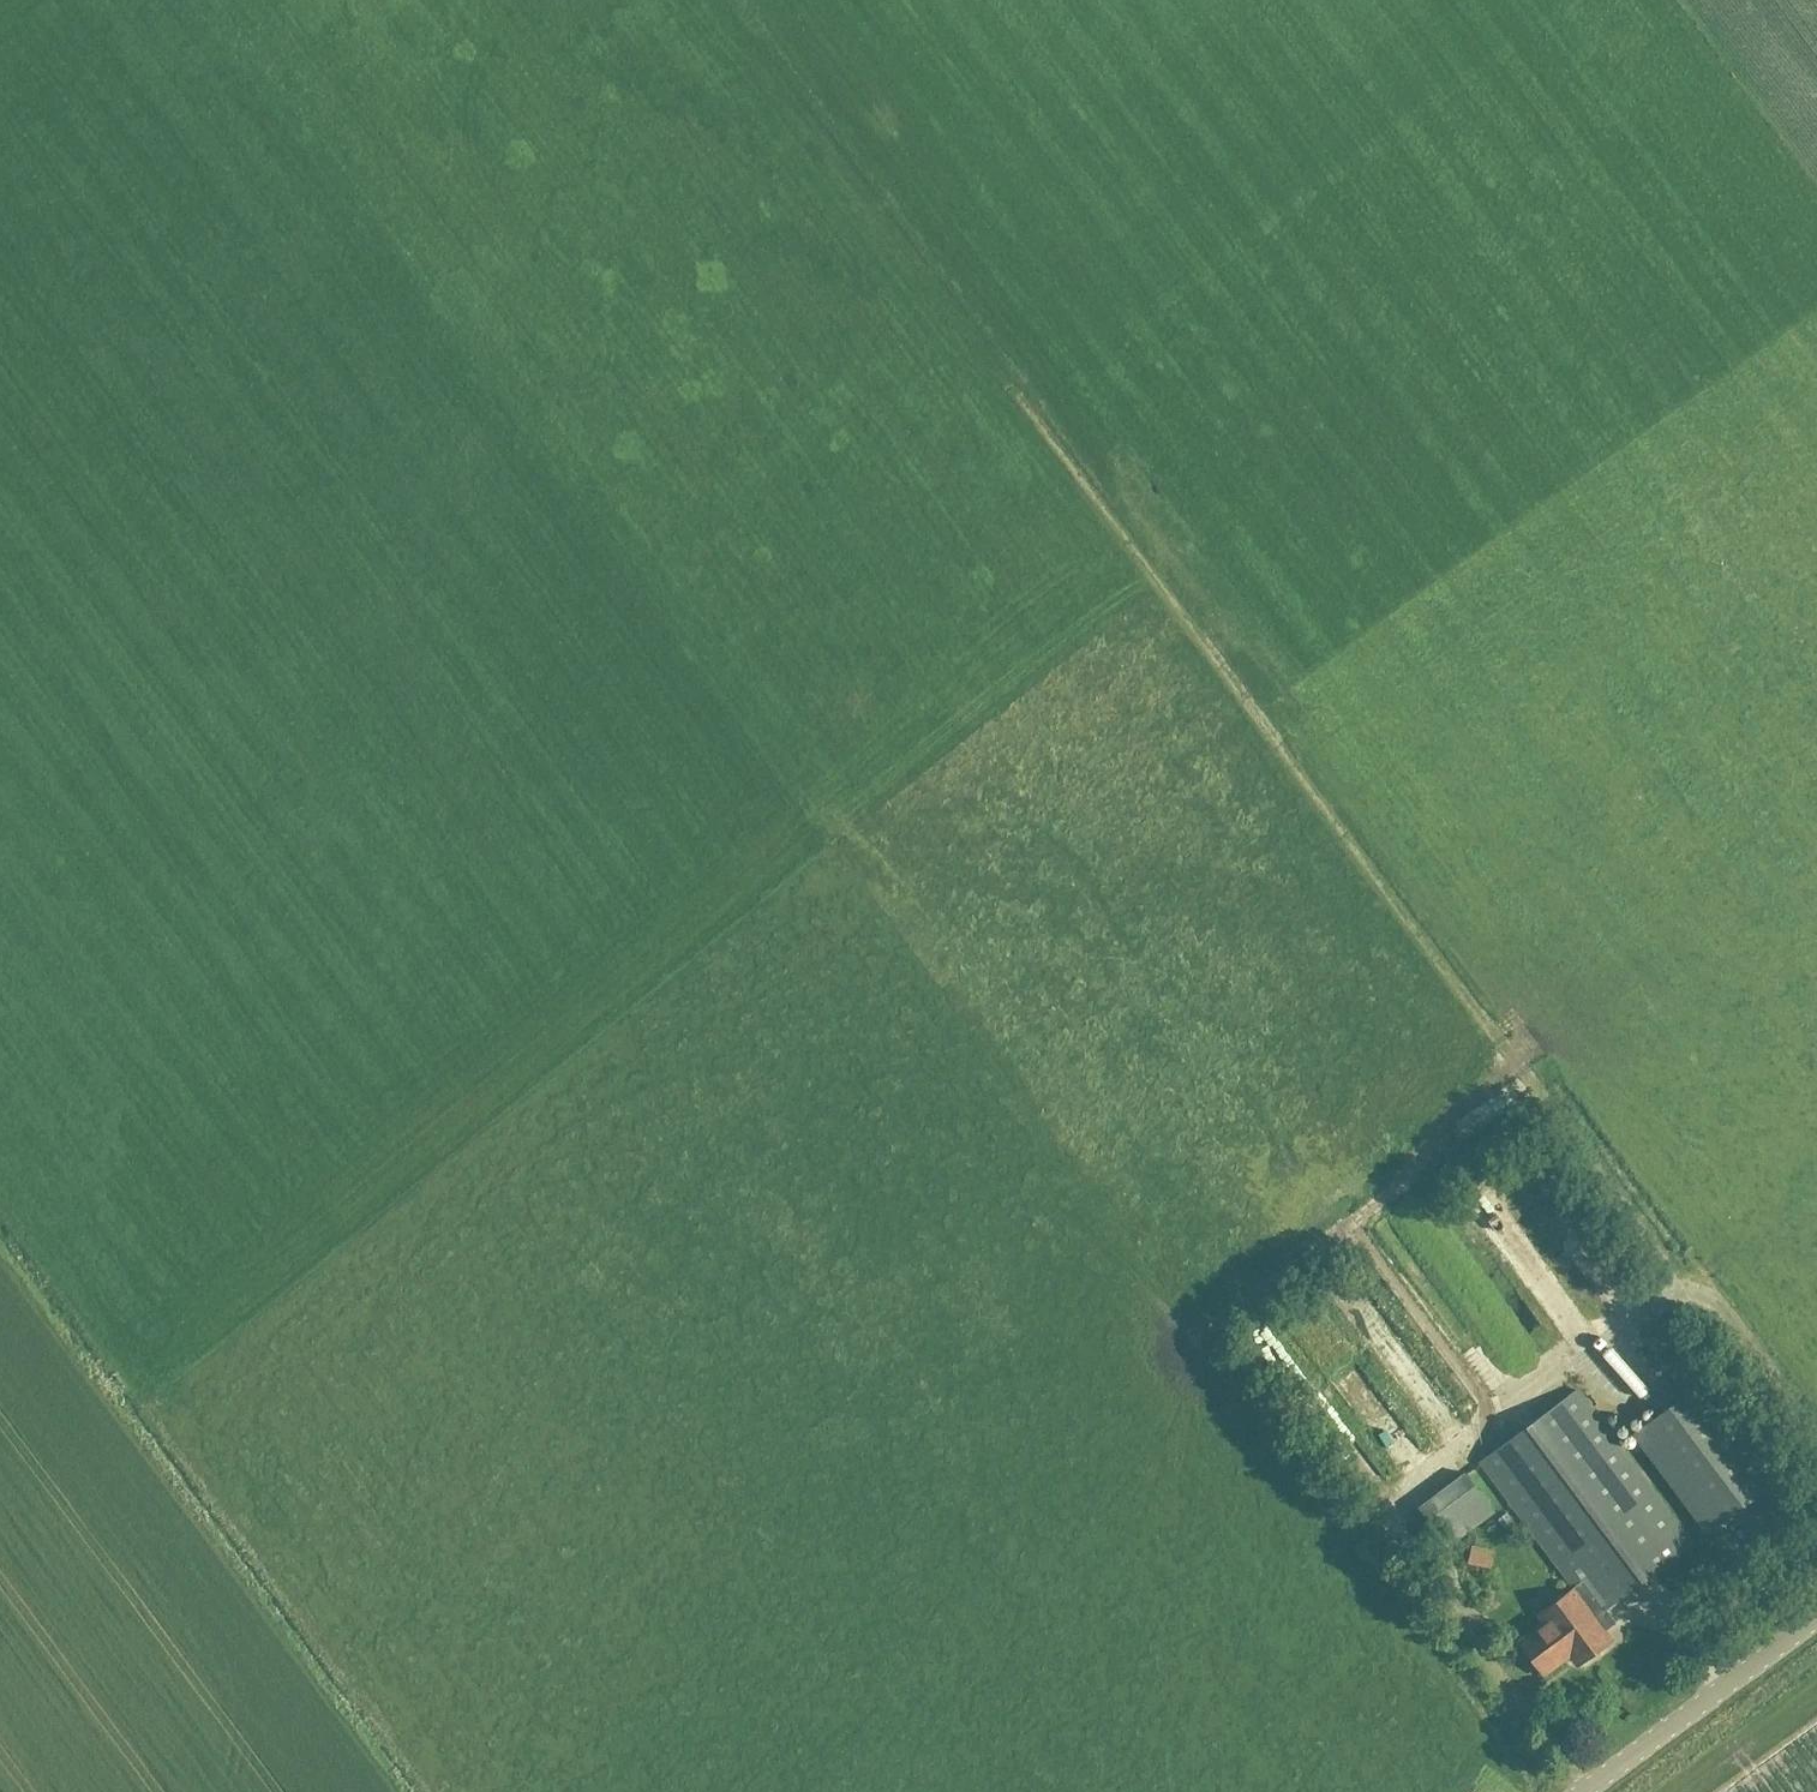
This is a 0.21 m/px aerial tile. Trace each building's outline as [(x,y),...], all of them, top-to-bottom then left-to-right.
[(1707,1533),(1777,1482),(1704,1384),(1635,1436),(1707,1533)] [(1480,1464),(1574,1590),(1554,1605),(1560,1613),(1518,1644),(1543,1677),(1572,1655),(1579,1665),(1608,1644),(1601,1634),(1613,1624),(1603,1611),(1692,1545),(1577,1392),(1480,1464)] [(1447,1548),(1493,1514),(1464,1476),(1418,1510),(1447,1548)] [(1496,1549),(1472,1544),(1467,1564),(1491,1569),(1496,1549)]
